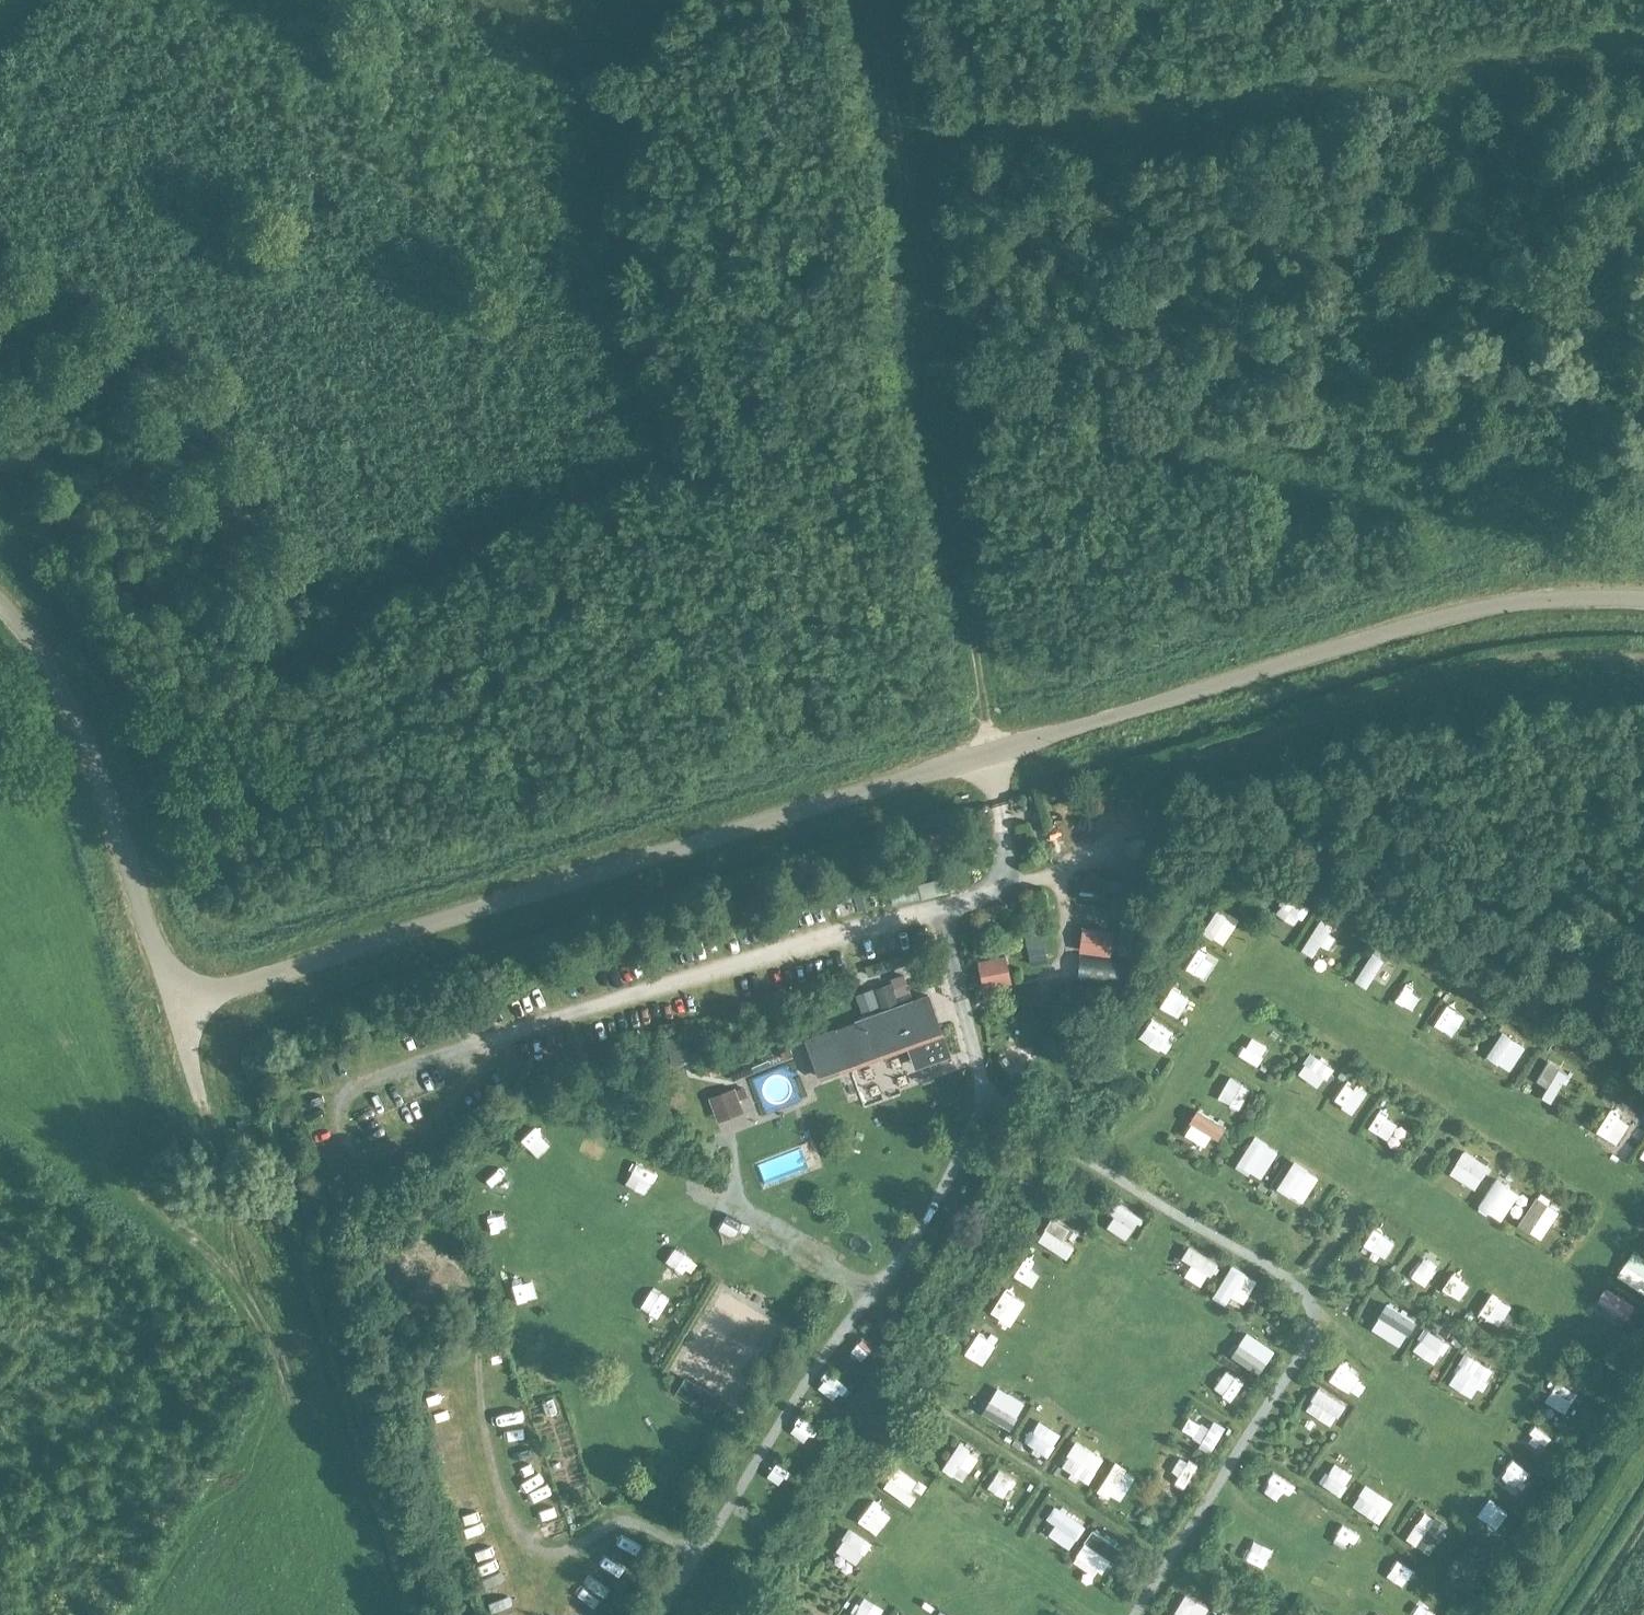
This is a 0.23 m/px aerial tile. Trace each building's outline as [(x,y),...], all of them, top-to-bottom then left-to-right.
[(949,890),(946,877),(920,884),(923,897),(926,896),(949,890)] [(1282,918),(1303,926),(1308,914),(1287,906),(1282,918)] [(1218,917),(1203,943),(1223,955),(1239,929),(1218,917)] [(1132,919),(1124,918),(1122,943),(1129,944),(1132,919)] [(1112,926),(1086,923),(1083,947),(1110,950),(1112,926)] [(1010,978),(1005,951),(981,956),(987,982),(1010,978)] [(1127,954),(1080,952),(1079,974),(1126,977),(1127,954)] [(1194,956),(1183,972),(1196,981),(1207,964),(1194,956)] [(894,976),(903,1002),(909,1000),(914,998),(905,972),(900,974),(894,976)] [(1381,978),(1370,993),(1389,1006),(1399,991),(1381,978)] [(893,982),(877,989),(884,1009),(901,1002),(893,982)] [(1077,985),(1064,984),(1063,993),(1077,995),(1078,985),(1077,985)] [(874,990),(858,995),(864,1010),(879,1005),(874,990)] [(936,1004),(934,998),(813,1042),(820,1060),(827,1079),(909,1049),(914,1047),(913,1044),(915,1043),(918,1042),(919,1046),(925,1043),(928,1053),(931,1060),(933,1066),(944,1062),(956,1058),(954,1054),(947,1035),(942,1021),(940,1015),(937,1007),(936,1004)] [(1453,1011),(1444,1032),(1468,1042),(1477,1021),(1453,1011)] [(1138,1046),(1163,1063),(1176,1043),(1151,1027),(1138,1046)] [(920,1064),(931,1060),(928,1053),(925,1043),(919,1046),(918,1042),(915,1043),(913,1044),(914,1047),(920,1064)] [(1490,1070),(1516,1082),(1528,1057),(1502,1045),(1490,1070)] [(1249,1049),(1242,1069),(1259,1075),(1267,1056),(1249,1049)] [(784,1056),(786,1063),(789,1062),(793,1060),(790,1053),(784,1056)] [(1071,1055),(1061,1054),(1060,1069),(1070,1069),(1071,1055)] [(1319,1099),(1333,1080),(1314,1066),(1300,1085),(1319,1099)] [(1536,1098),(1556,1111),(1572,1087),(1551,1074),(1536,1098)] [(676,1080),(660,1079),(660,1091),(675,1092),(676,1080)] [(609,1081),(598,1090),(603,1096),(614,1087),(609,1081)] [(745,1085),(736,1089),(740,1099),(749,1095),(745,1085)] [(736,1089),(735,1086),(709,1096),(718,1120),(744,1110),(740,1099),(736,1089)] [(1243,1122),(1251,1098),(1228,1090),(1220,1114),(1243,1122)] [(1356,1126),(1367,1105),(1346,1094),(1335,1114),(1356,1126)] [(1385,1150),(1393,1126),(1378,1120),(1370,1145),(1385,1150)] [(1213,1161),(1227,1137),(1199,1121),(1186,1146),(1213,1161)] [(1601,1142),(1619,1155),(1633,1135),(1616,1122),(1601,1142)] [(1275,1188),(1288,1165),(1257,1147),(1244,1170),(1275,1188)] [(1466,1164),(1452,1185),(1477,1202),(1491,1180),(1466,1164)] [(1282,1194),(1297,1204),(1309,1186),(1294,1176),(1282,1194)] [(1505,1233),(1520,1205),(1496,1191),(1480,1220),(1505,1233)] [(1129,1250),(1143,1229),(1121,1215),(1107,1236),(1129,1250)] [(1523,1239),(1533,1249),(1548,1235),(1537,1225),(1523,1239)] [(1071,1268),(1075,1258),(1065,1254),(1072,1238),(1051,1229),(1040,1255),(1071,1268)] [(1402,1265),(1411,1241),(1385,1232),(1376,1256),(1402,1265)] [(1204,1298),(1219,1276),(1191,1256),(1182,1268),(1193,1275),(1185,1286),(1204,1298)] [(1035,1297),(1044,1279),(1024,1270),(1015,1288),(1035,1297)] [(1462,1304),(1473,1311),(1483,1296),(1471,1288),(1462,1304)] [(991,1326),(1013,1338),(1027,1313),(1005,1301),(991,1326)] [(1631,1330),(1637,1315),(1606,1301),(1599,1316),(1631,1330)] [(1491,1307),(1479,1327),(1501,1339),(1512,1319),(1491,1307)] [(1391,1317),(1379,1338),(1403,1352),(1415,1331),(1391,1317)] [(978,1344),(968,1364),(988,1374),(998,1354),(978,1344)] [(1425,1344),(1417,1366),(1440,1374),(1448,1352),(1425,1344)] [(1262,1376),(1272,1358),(1254,1347),(1244,1366),(1262,1376)] [(1467,1364),(1455,1382),(1479,1397),(1491,1380),(1467,1364)] [(719,1403),(683,1380),(675,1392),(712,1415),(719,1403)] [(1321,1400),(1308,1420),(1335,1437),(1348,1417),(1321,1400)] [(497,1424),(505,1432),(521,1414),(513,1407),(497,1424)] [(995,1420),(990,1431),(1013,1441),(1018,1430),(995,1420)] [(500,1445),(510,1451),(523,1432),(514,1425),(500,1445)] [(1539,1466),(1549,1443),(1534,1435),(1523,1459),(1539,1466)] [(794,1448),(789,1458),(806,1468),(812,1458),(794,1448)] [(963,1494),(980,1468),(961,1455),(943,1481),(963,1494)] [(1090,1492),(1101,1470),(1073,1455),(1061,1478),(1090,1492)] [(1194,1488),(1199,1478),(1171,1463),(1166,1473),(1194,1488)] [(523,1486),(532,1490),(540,1469),(531,1466),(523,1486)] [(989,1499),(1003,1507),(1017,1484),(997,1472),(990,1483),(997,1486),(989,1499)] [(1348,1499),(1338,1495),(1345,1481),(1326,1472),(1316,1494),(1344,1507),(1348,1499)] [(1116,1474),(1099,1502),(1120,1515),(1138,1486),(1116,1474)] [(1510,1476),(1496,1496),(1516,1509),(1530,1489),(1510,1476)] [(910,1514),(923,1493),(896,1477),(883,1498),(910,1514)] [(1383,1530),(1390,1509),(1366,1501),(1359,1522),(1383,1530)] [(1490,1511),(1479,1526),(1499,1540),(1509,1525),(1490,1511)] [(467,1534),(486,1529),(484,1519),(464,1524),(467,1534)] [(863,1529),(869,1539),(885,1530),(879,1519),(863,1529)] [(1058,1519),(1048,1533),(1074,1552),(1085,1538),(1058,1519)] [(1434,1529),(1419,1562),(1434,1568),(1448,1535),(1434,1529)] [(1419,1558),(1429,1538),(1417,1532),(1408,1552),(1419,1558)] [(851,1541),(837,1562),(858,1575),(872,1555),(851,1541)] [(1086,1562),(1113,1569),(1118,1550),(1091,1543),(1086,1562)] [(611,1564),(630,1574),(640,1554),(622,1545),(611,1564)] [(604,1612),(589,1602),(580,1614),(602,1614),(604,1612)]
